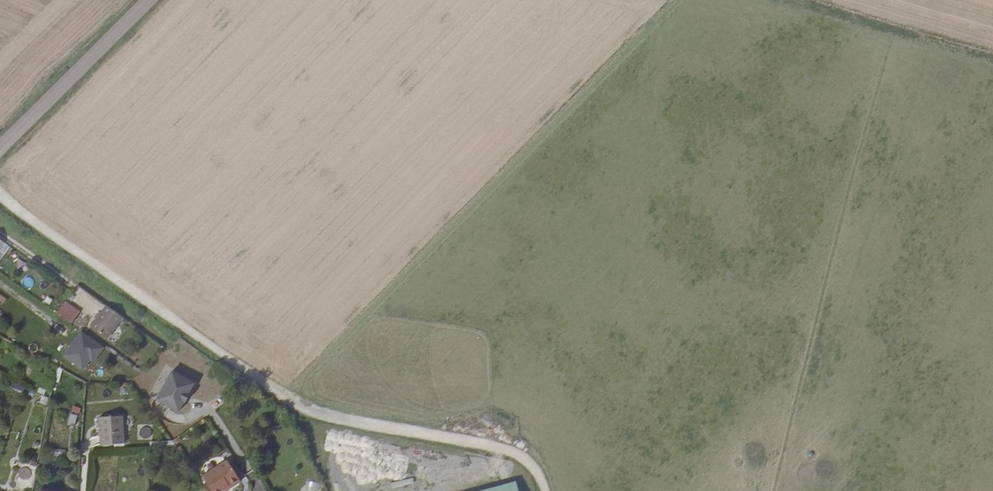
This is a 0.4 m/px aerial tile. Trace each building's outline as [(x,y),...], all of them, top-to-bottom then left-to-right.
[(63,302),(57,316),(74,323),(80,309),(63,302)] [(122,318),(106,307),(91,328),(107,339),(122,318)] [(105,350),(82,334),(65,359),(84,373),(91,363),(94,365),(105,350)] [(188,380),(166,368),(150,397),(173,409),(177,399),(181,401),(186,392),(183,390),(188,380)] [(70,414),(68,423),(76,425),(77,415),(70,414)] [(121,443),(119,415),(96,416),(98,444),(121,443)] [(239,484),(227,462),(201,476),(209,490),(221,490),(227,488),(229,490),(239,484)] [(49,474),(58,472),(57,465),(48,467),(49,474)] [(471,490),(517,490),(514,479),(471,490)]
